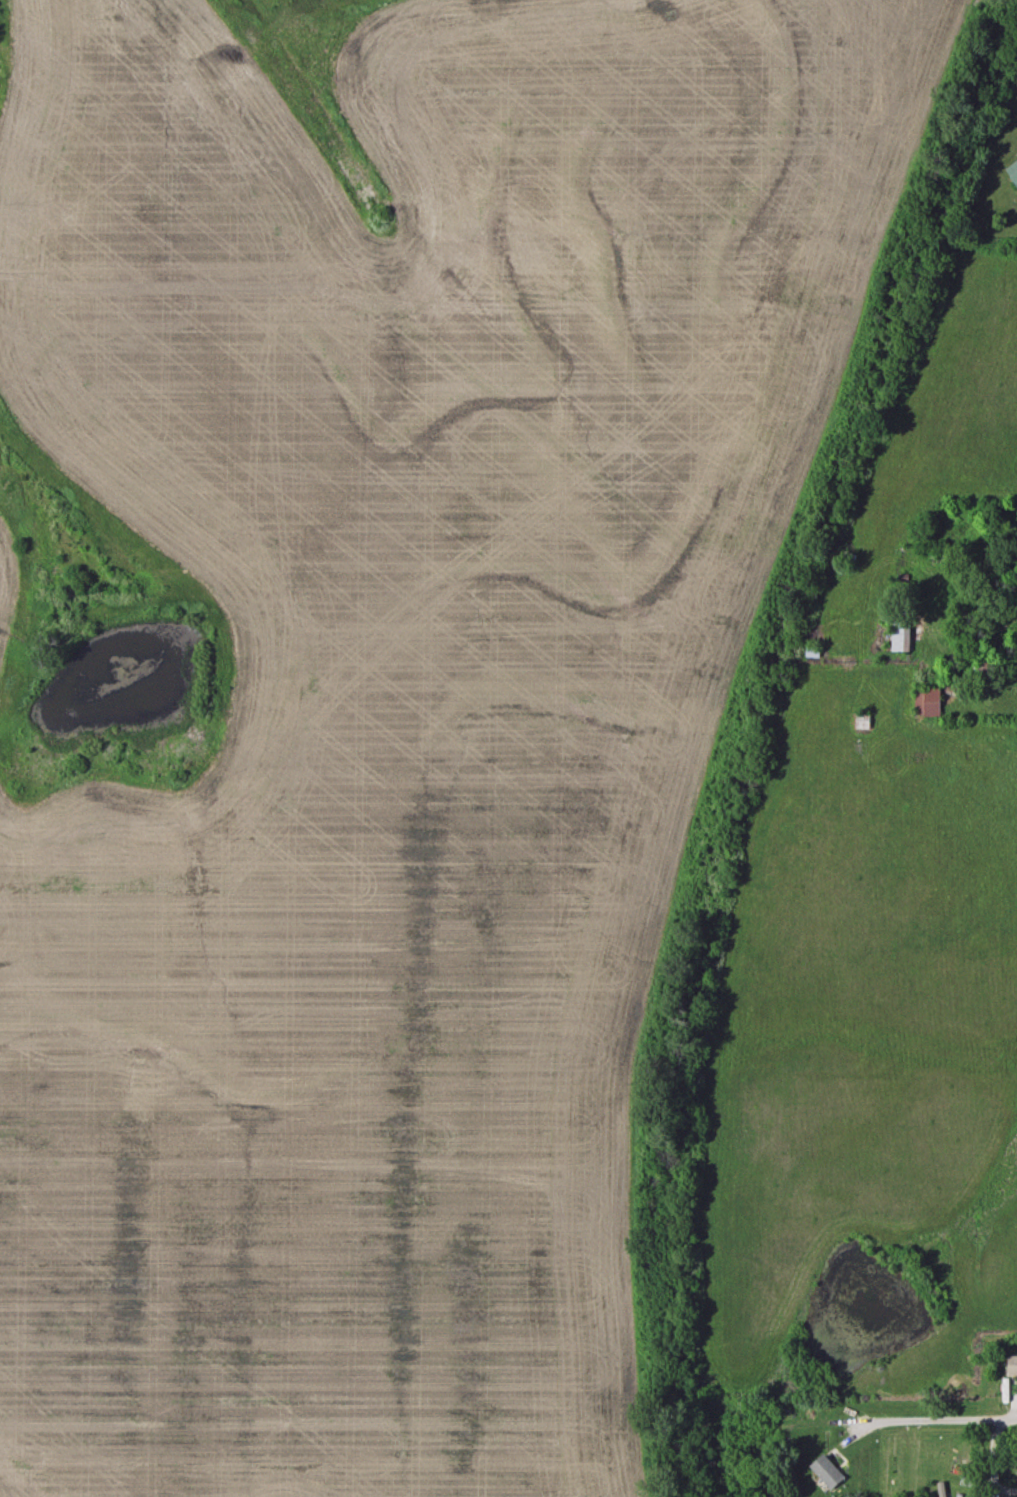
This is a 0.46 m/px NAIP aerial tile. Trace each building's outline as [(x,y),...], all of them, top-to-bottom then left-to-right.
[(1004,171),(1016,190),(1016,162),(1004,171)] [(910,653),(910,618),(891,618),(891,653),(910,653)] [(914,689),(914,718),(939,718),(939,689),(914,689)] [(855,730),(869,730),(869,714),(855,714),(855,730)] [(1006,1357),(1006,1377),(1016,1377),(1016,1357),(1006,1357)] [(845,1479),(823,1455),(809,1468),(831,1492),(845,1479)]
